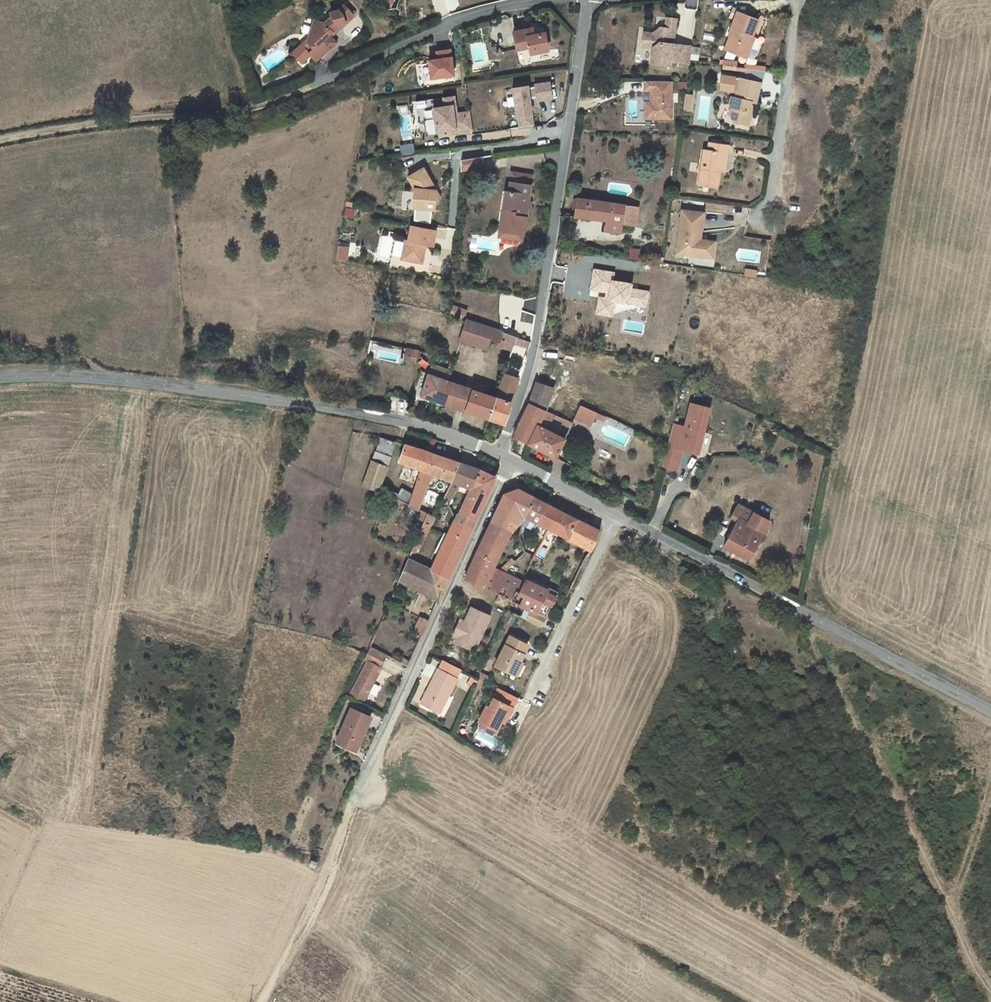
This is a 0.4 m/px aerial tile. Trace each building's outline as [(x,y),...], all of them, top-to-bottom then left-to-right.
[(320,24),(315,22),(308,44),(310,47),(313,50),(308,54),(313,59),(315,62),(336,44),(331,38),(329,36),(340,27),(341,29),(355,18),(346,7),(333,18),(331,15),(320,24)] [(751,38),(760,22),(741,11),(732,26),(735,28),(731,34),(729,33),(723,45),(737,55),(743,45),(745,46),(751,38)] [(693,51),(674,48),(669,47),(670,43),(675,39),(677,23),(667,22),(666,32),(661,31),(653,38),(644,36),(642,50),(654,52),(651,68),(670,71),(671,66),(690,68),(691,61),(693,51)] [(535,26),(516,30),(520,47),(532,45),(533,52),(551,49),(547,31),(537,33),(535,26)] [(331,38),(341,29),(340,27),(329,36),(331,38)] [(745,46),(743,45),(737,55),(742,58),(753,39),(751,38),(745,46)] [(313,50),(310,47),(300,55),(307,63),(313,59),(308,54),(313,50)] [(452,77),(450,48),(433,49),(433,57),(424,57),(425,79),(452,77)] [(724,61),(725,69),(735,69),(734,60),(724,61)] [(744,63),(742,77),(762,80),(764,65),(744,63)] [(749,113),(752,102),(757,103),(762,84),(741,79),(736,98),(732,97),(730,104),(732,108),(731,115),(734,124),(748,126),(751,116),(749,113)] [(529,102),(551,98),(548,80),(526,84),(529,102)] [(531,125),(527,84),(509,85),(513,127),(531,125)] [(456,93),(428,93),(430,101),(418,104),(425,134),(434,132),(438,139),(478,134),(474,107),(462,109),(456,93)] [(666,116),(673,106),(667,101),(659,112),(666,116)] [(700,186),(717,188),(720,171),(722,154),(728,154),(729,145),(710,143),(709,151),(704,151),(700,186)] [(428,165),(412,173),(418,185),(416,196),(419,197),(418,206),(437,208),(438,196),(438,195),(436,195),(437,183),(428,165)] [(511,173),(510,182),(531,186),(532,176),(511,173)] [(506,191),(503,210),(503,215),(500,231),(523,235),(526,218),(531,186),(510,182),(508,192),(506,191)] [(608,232),(620,234),(622,224),(625,206),(625,205),(577,199),(575,216),(609,221),(608,232)] [(638,208),(625,206),(622,224),(635,226),(638,208)] [(703,214),(682,211),(676,255),(705,258),(707,245),(699,244),(699,241),(703,214)] [(403,256),(424,261),(427,248),(425,248),(425,245),(427,246),(428,242),(435,244),(438,228),(414,223),(410,238),(407,238),(403,256)] [(500,231),(500,237),(523,241),(523,235),(500,231)] [(714,243),(699,241),(699,244),(707,245),(705,258),(712,259),(714,243)] [(348,259),(348,245),(337,245),(337,259),(348,259)] [(611,282),(609,300),(627,303),(630,285),(611,282)] [(458,309),(456,315),(466,318),(468,312),(458,309)] [(489,337),(492,329),(469,321),(462,341),(485,348),(489,337)] [(624,340),(617,339),(619,327),(615,325),(612,341),(623,343),(624,340)] [(624,340),(626,328),(619,327),(617,339),(624,340)] [(499,340),(502,332),(492,329),(489,337),(499,340)] [(498,345),(512,351),(514,344),(516,337),(502,332),(499,340),(498,345)] [(516,337),(514,344),(530,349),(532,343),(532,342),(516,337)] [(417,361),(418,351),(406,349),(405,358),(417,361)] [(614,349),(613,357),(622,358),(623,351),(614,349)] [(422,396),(439,402),(447,381),(450,371),(433,365),(422,396)] [(503,375),(496,397),(488,419),(506,425),(520,380),(503,375)] [(439,402),(445,404),(452,382),(447,381),(439,402)] [(452,382),(445,404),(456,408),(464,387),(452,382)] [(545,411),(553,389),(537,383),(529,404),(545,411)] [(464,387),(456,408),(465,411),(473,390),(464,387)] [(473,390),(465,411),(488,419),(496,397),(473,390)] [(514,436),(528,443),(545,411),(529,404),(514,436)] [(579,405),(571,419),(574,421),(576,417),(582,406),(579,405)] [(594,416),(596,412),(582,406),(576,417),(590,424),(594,416)] [(545,411),(528,443),(555,458),(565,439),(547,430),(553,418),(555,415),(545,411)] [(606,416),(596,412),(594,416),(604,421),(606,416)] [(615,412),(612,419),(618,421),(621,415),(615,412)] [(573,423),(555,415),(553,418),(564,422),(563,423),(571,427),(573,423)] [(379,490),(379,489),(383,479),(397,442),(381,437),(364,487),(379,490)] [(399,462),(421,470),(428,452),(406,444),(399,462)] [(428,452),(421,470),(416,485),(424,488),(426,483),(428,484),(432,474),(451,481),(459,462),(428,452)] [(678,464),(664,461),(662,469),(675,473),(678,464)] [(451,481),(445,497),(448,504),(456,490),(457,490),(460,484),(470,489),(479,469),(459,462),(451,481)] [(495,477),(479,469),(470,489),(459,512),(476,520),(495,477)] [(400,500),(404,490),(383,479),(379,489),(388,494),(400,500)] [(416,485),(413,495),(410,505),(418,509),(426,489),(424,488),(416,485)] [(374,506),(382,509),(388,494),(379,489),(379,490),(374,506)] [(525,517),(526,518),(535,498),(516,489),(505,493),(471,563),(492,573),(494,567),(511,532),(518,525),(525,517)] [(404,490),(400,500),(410,505),(413,495),(404,490)] [(646,505),(652,509),(656,492),(649,490),(646,505)] [(526,518),(538,523),(548,505),(535,498),(526,518)] [(749,559),(769,521),(754,513),(746,509),(741,507),(738,505),(731,517),(738,521),(725,546),(749,559)] [(548,528),(579,544),(589,525),(554,508),(553,508),(542,526),(548,528)] [(428,514),(423,512),(422,511),(419,519),(424,521),(428,514)] [(456,520),(473,528),(476,520),(459,512),(456,520)] [(414,547),(415,547),(418,549),(420,550),(435,518),(428,514),(424,521),(414,547)] [(518,525),(523,526),(526,518),(525,517),(518,525)] [(431,571),(448,579),(473,528),(456,520),(431,571)] [(600,531),(589,525),(579,544),(590,550),(600,531)] [(499,570),(504,572),(525,552),(522,544),(514,549),(517,553),(499,570)] [(399,580),(438,601),(448,579),(431,571),(414,562),(409,559),(399,580)] [(525,583),(504,572),(499,570),(494,567),(492,573),(471,563),(464,579),(498,595),(495,600),(504,604),(506,599),(510,601),(516,590),(520,592),(522,587),(525,583)] [(527,580),(525,583),(522,587),(543,596),(547,590),(527,580)] [(511,601),(512,601),(523,606),(532,611),(546,617),(558,592),(548,587),(547,590),(543,596),(522,587),(520,592),(516,590),(510,601),(511,601)] [(405,601),(393,594),(390,602),(402,608),(405,601)] [(471,607),(464,620),(461,628),(454,641),(469,648),(472,643),(476,645),(490,616),(471,607)] [(542,626),(546,617),(532,611),(528,620),(542,626)] [(419,633),(422,635),(429,622),(421,618),(415,631),(419,633)] [(511,638),(497,666),(514,676),(520,663),(528,647),(532,638),(521,632),(523,630),(517,627),(511,638)] [(388,655),(370,646),(364,659),(367,661),(351,695),(365,701),(388,655)] [(438,669),(421,703),(440,713),(457,679),(461,669),(443,660),(438,669)] [(524,664),(520,663),(514,676),(517,677),(524,664)] [(479,679),(485,682),(486,682),(489,677),(477,671),(474,676),(479,679)] [(485,682),(479,679),(475,687),(479,689),(481,690),(485,682)] [(500,722),(504,715),(508,718),(512,708),(517,698),(498,689),(493,699),(489,707),(487,706),(478,722),(497,730),(500,722)] [(351,708),(336,742),(354,750),(358,741),(360,742),(371,717),(351,708)] [(494,748),(498,739),(483,732),(482,733),(480,733),(478,734),(478,735),(478,737),(478,738),(479,739),(479,740),(494,748)]
